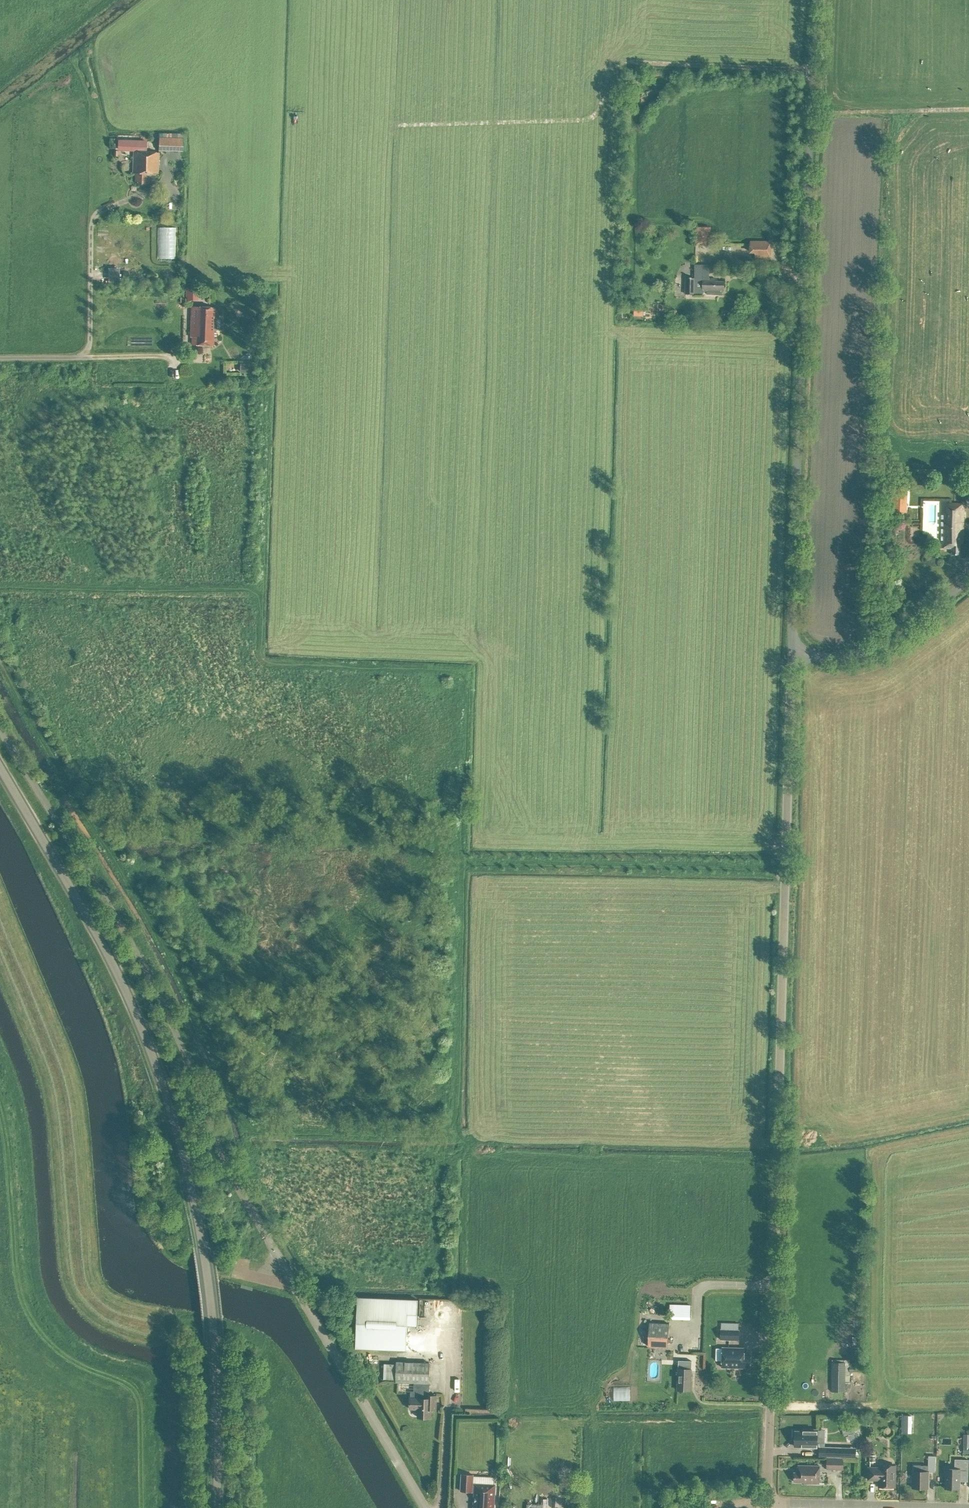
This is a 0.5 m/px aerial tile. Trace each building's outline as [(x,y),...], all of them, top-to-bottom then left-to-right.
[(158,151),(182,151),(182,134),(166,134),(166,138),(158,138),(158,151)] [(134,149),(134,140),(118,140),(117,149),(134,149)] [(145,185),(146,174),(158,174),(158,153),(133,152),(133,173),(135,173),(135,182),(137,182),(137,184),(145,185)] [(698,243),(714,242),(713,225),(698,226),(698,243)] [(771,241),(750,241),(750,246),(749,246),(749,253),(755,253),(755,261),(771,261),(771,241)] [(716,279),(709,279),(710,265),(696,265),(695,278),(686,278),(686,293),(703,294),(703,291),(708,291),(708,294),(721,294),(721,292),(721,289),(724,290),(724,282),(716,281),(716,279)] [(118,268),(106,268),(106,280),(118,280),(118,268)] [(187,300),(197,300),(197,286),(187,286),(187,300)] [(222,330),(222,321),(222,318),(214,318),(214,308),(197,307),(191,307),(190,337),(192,337),(192,345),(213,346),(214,336),(216,336),(216,333),(214,333),(214,330),(222,330)] [(242,361),(242,371),(252,371),(252,361),(242,361)] [(890,512),(906,513),(907,486),(892,485),(890,512)] [(960,555),(960,543),(962,543),(964,504),(950,503),(950,505),(942,504),(942,548),(952,548),(952,554),(960,555)] [(418,1300),(357,1297),(356,1348),(406,1350),(407,1325),(417,1325),(418,1300)] [(693,1318),(693,1303),(672,1303),(672,1317),(693,1318)] [(649,1323),(648,1346),(667,1347),(669,1324),(649,1323)] [(738,1340),(739,1330),(721,1329),(720,1339),(738,1340)] [(716,1348),(716,1360),(722,1360),(722,1367),(750,1368),(750,1354),(744,1354),(744,1348),(722,1347),(722,1348),(716,1348)] [(678,1368),(677,1390),(690,1390),(691,1369),(692,1361),(678,1360),(678,1368)] [(397,1362),(397,1364),(384,1363),(384,1379),(397,1380),(396,1382),(416,1383),(415,1391),(411,1391),(411,1398),(410,1398),(410,1409),(418,1409),(418,1417),(431,1417),(431,1409),(436,1409),(437,1395),(428,1395),(429,1363),(397,1362)] [(831,1382),(831,1391),(848,1391),(848,1382),(845,1382),(845,1362),(831,1362),(831,1382)] [(911,1428),(911,1419),(903,1419),(903,1428),(911,1428)] [(852,1422),(843,1425),(846,1435),(855,1432),(852,1422)] [(802,1431),(795,1431),(795,1446),(802,1446),(802,1448),(817,1448),(817,1429),(802,1429),(802,1431)] [(827,1446),(826,1457),(841,1457),(842,1447),(827,1446)] [(913,1471),(913,1487),(927,1488),(928,1472),(936,1472),(936,1456),(928,1456),(928,1465),(922,1465),(913,1465),(913,1471)] [(843,1469),(843,1458),(827,1458),(827,1469),(843,1469)] [(945,1468),(944,1488),(959,1489),(960,1475),(968,1476),(968,1460),(955,1459),(955,1469),(945,1468)] [(794,1472),(794,1481),(804,1482),(804,1483),(819,1483),(820,1466),(799,1465),(798,1472),(794,1472)] [(869,1467),(868,1479),(879,1480),(879,1486),(895,1487),(895,1465),(879,1465),(879,1468),(869,1467)] [(492,1468),(492,1476),(499,1477),(500,1477),(500,1469),(492,1468)] [(474,1479),(474,1475),(474,1474),(461,1473),(461,1492),(473,1492),(473,1488),(474,1488),(474,1497),(475,1497),(475,1502),(474,1502),(473,1507),(494,1507),(496,1484),(488,1483),(475,1483),(474,1483),(474,1479)]
